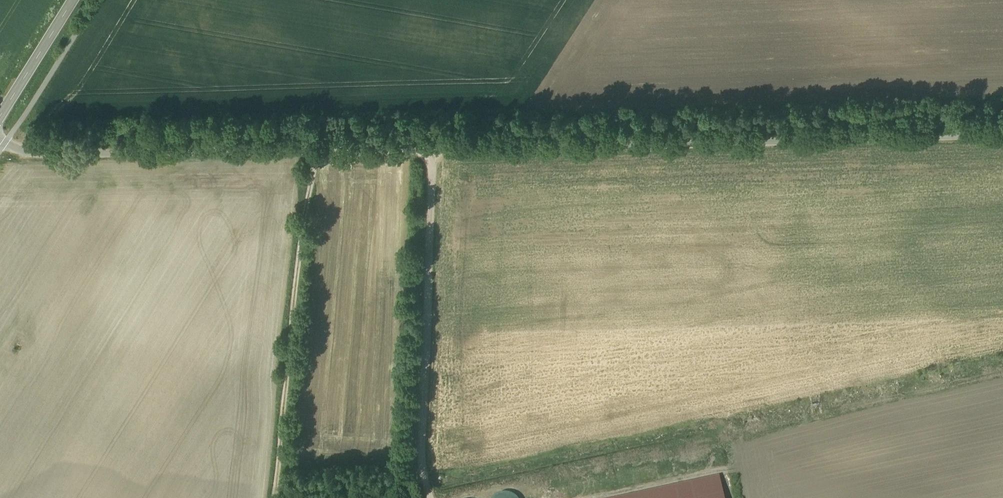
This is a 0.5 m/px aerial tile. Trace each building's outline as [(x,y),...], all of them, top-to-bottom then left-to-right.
[(675,489),(633,497),(677,497),(675,489)]
